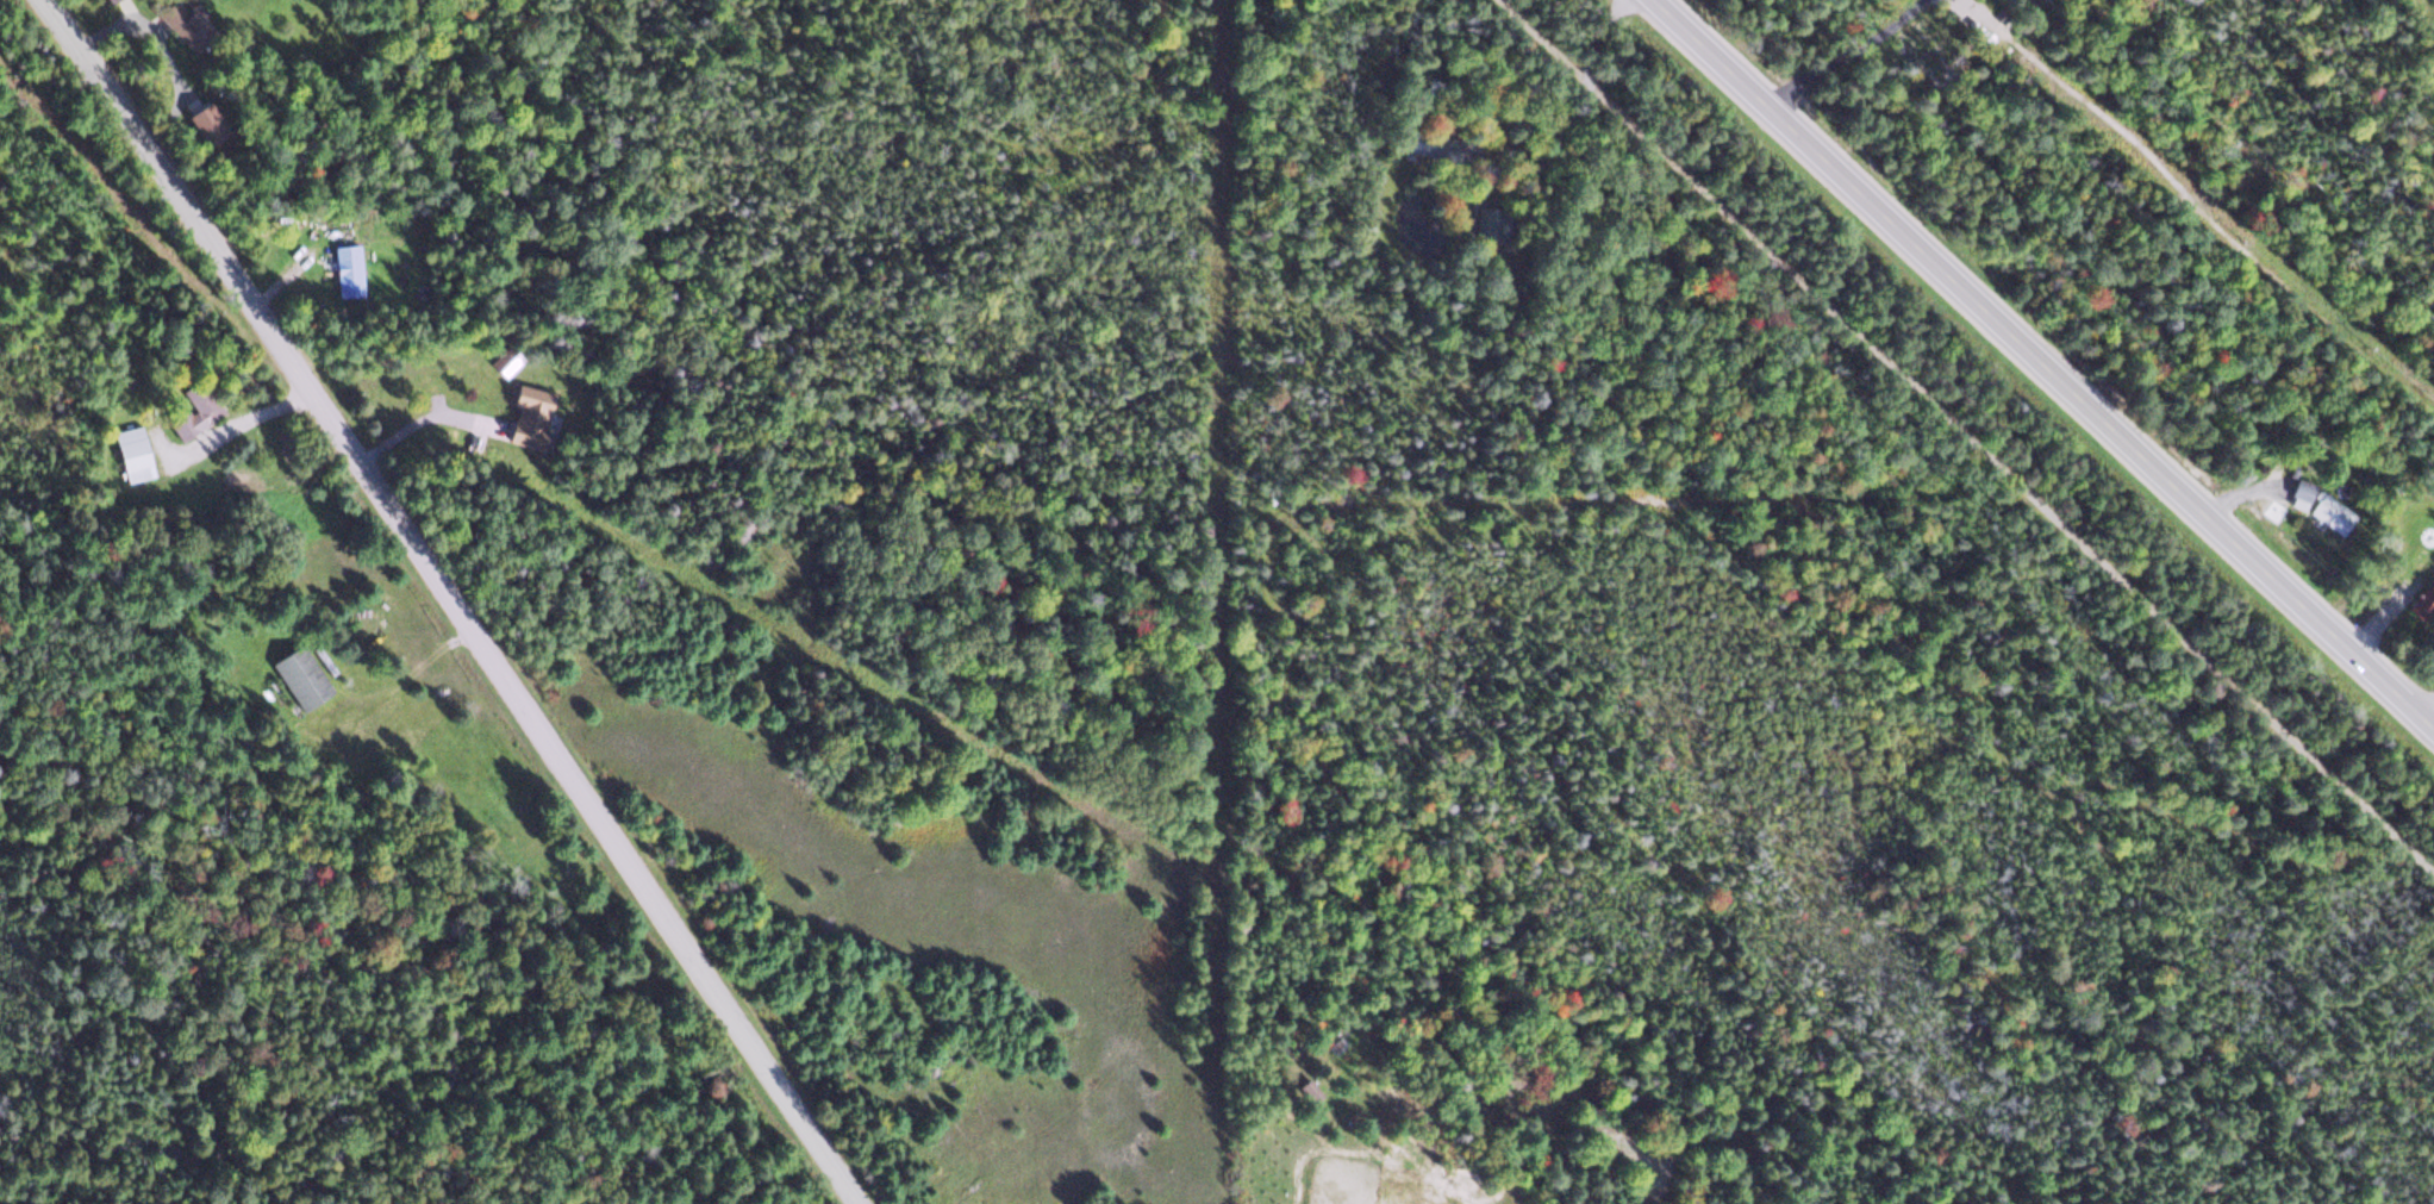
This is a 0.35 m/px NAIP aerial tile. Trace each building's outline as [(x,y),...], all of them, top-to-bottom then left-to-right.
[(176,0),(166,0),(151,12),(176,45),(198,28),(176,0)] [(360,295),(353,234),(338,236),(339,244),(328,246),(334,297),(360,295)] [(181,392),(189,406),(165,420),(176,439),(220,413),(200,381),(181,392)] [(547,392),(511,382),(507,400),(512,402),(502,440),(532,448),(547,392)] [(110,430),(119,481),(150,476),(141,424),(110,430)] [(2285,500),(2342,534),(2355,513),(2298,478),(2285,500)] [(2426,616),(2433,608),(2433,574),(2409,601),(2426,616)] [(327,690),(296,640),(263,661),(295,711),(327,690)]
